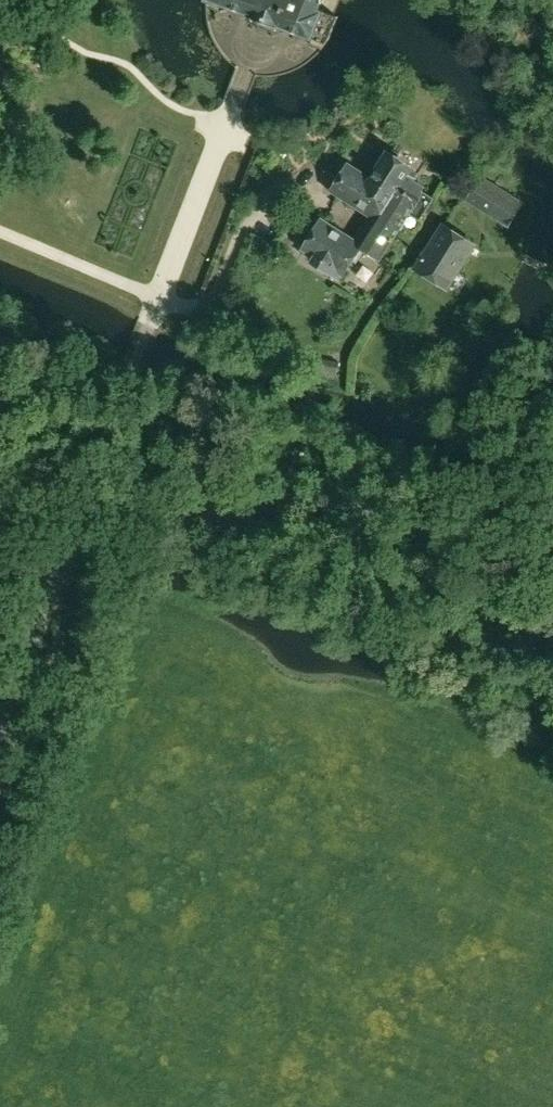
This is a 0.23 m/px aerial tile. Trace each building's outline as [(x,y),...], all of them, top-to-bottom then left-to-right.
[(208,1),(208,3),(207,7),(218,11),(220,6),(221,6),(221,4),(254,17),(253,18),(279,28),(280,27),(313,39),(311,45),(322,49),(330,39),(338,17),(334,16),(341,0),(207,0),(207,1),(208,1)] [(334,193),(377,220),(378,221),(393,196),(413,208),(409,214),(411,214),(421,220),(433,200),(421,192),(424,188),(415,182),(419,176),(411,170),(411,169),(390,156),(374,182),(350,167),(334,193)] [(469,197),(467,201),(509,228),(525,203),(483,176),(475,188),(469,184),(463,193),(469,197)] [(377,220),(361,245),(362,245),(361,247),(382,260),(411,214),(409,214),(413,208),(393,196),(378,221),(377,220)] [(344,275),(361,247),(362,245),(361,245),(323,220),(305,251),(344,275)] [(417,267),(450,289),(476,248),(444,227),(417,267)]
